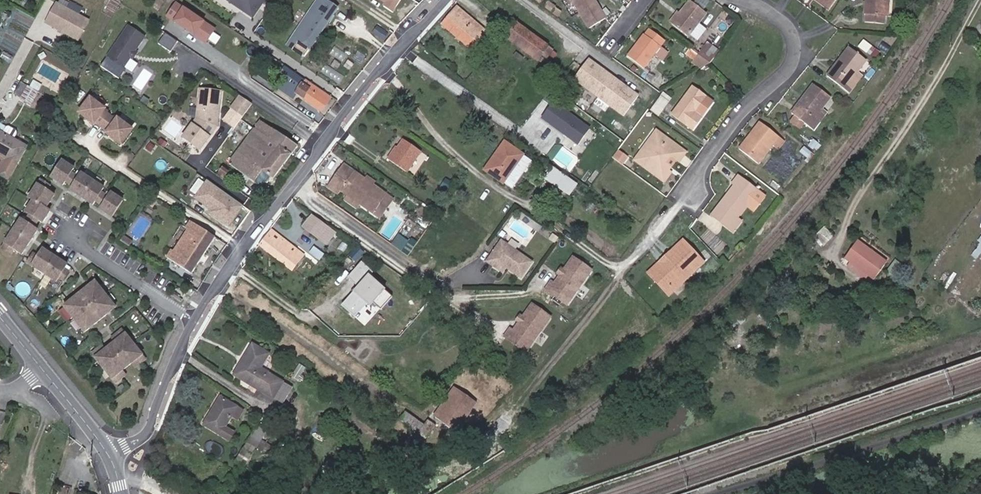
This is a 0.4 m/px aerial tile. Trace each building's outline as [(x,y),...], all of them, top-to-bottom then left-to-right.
[(265,0),(227,0),(253,18),(265,0)] [(288,46),(305,58),(338,8),(326,0),(318,0),(288,46)] [(403,0),(380,0),(386,4),(384,7),(394,14),(403,0)] [(595,0),(571,0),(588,29),(606,18),(595,0)] [(829,8),(835,0),(818,0),(829,8)] [(863,15),(865,16),(864,23),(884,25),(885,17),(888,18),(889,0),(865,0),(863,15)] [(48,1),(41,13),(48,17),(55,5),(48,1)] [(689,37),(706,15),(689,2),(679,15),(677,13),(670,22),(689,37)] [(214,30),(176,4),(167,16),(206,43),(214,30)] [(458,8),(442,26),(470,49),(486,33),(458,8)] [(8,16),(1,13),(0,14),(0,28),(2,29),(8,16)] [(508,31),(548,62),(555,51),(515,21),(508,31)] [(128,26),(108,57),(124,68),(131,57),(131,54),(132,52),(135,51),(145,36),(128,26)] [(660,47),(664,41),(649,30),(645,37),(644,36),(628,56),(643,68),(654,55),(660,47)] [(171,52),(178,42),(165,33),(158,44),(171,52)] [(858,48),(866,54),(871,47),(863,42),(858,48)] [(704,48),(715,56),(719,51),(707,43),(704,48)] [(668,54),(660,47),(654,55),(662,61),(668,54)] [(698,55),(710,64),(715,56),(704,48),(698,55)] [(851,82),(858,73),(866,62),(848,48),(833,68),(834,69),(828,77),(850,94),(856,86),(851,82)] [(691,64),(699,70),(710,64),(698,55),(690,49),(685,56),(693,61),(691,64)] [(879,54),(873,50),(869,55),(875,60),(879,54)] [(638,96),(588,60),(573,80),(623,117),(638,96)] [(322,112),(332,98),(291,70),(278,89),(292,98),(295,94),(322,112)] [(863,77),(858,73),(851,82),(856,86),(863,77)] [(31,105),(38,93),(21,83),(15,95),(31,105)] [(815,119),(822,110),(831,99),(813,85),(797,106),(799,107),(793,115),(814,131),(820,124),(815,119)] [(694,113),(706,97),(693,88),(672,116),(692,131),(701,119),(694,113)] [(242,117),(251,104),(241,97),(232,110),(242,117)] [(661,97),(658,101),(666,108),(670,103),(661,97)] [(108,112),(92,99),(81,113),(95,124),(97,122),(102,127),(111,116),(107,114),(108,112)] [(220,100),(199,100),(199,116),(183,137),(200,150),(220,123),(220,100)] [(658,101),(650,112),(658,118),(666,108),(658,101)] [(589,129),(553,103),(541,119),(577,145),(589,129)] [(828,114),(822,110),(815,119),(820,124),(828,114)] [(121,145),(132,131),(116,118),(115,120),(111,116),(102,127),(108,132),(107,133),(121,145)] [(259,122),(228,163),(261,187),(269,176),(273,179),(296,147),(259,122)] [(759,166),(773,148),(778,152),(785,143),(759,122),(753,130),(756,132),(748,141),(745,139),(738,149),(759,166)] [(26,147),(13,140),(16,134),(16,131),(8,127),(5,128),(2,134),(0,133),(0,155),(8,159),(0,174),(0,178),(7,182),(26,147)] [(654,133),(658,136),(682,154),(685,156),(688,154),(656,130),(654,133)] [(639,161),(658,136),(654,133),(636,158),(639,161)] [(682,154),(658,136),(639,161),(663,179),(671,169),(667,165),(672,158),(676,162),(682,154)] [(406,173),(420,152),(404,140),(398,149),(396,148),(388,160),(406,173)] [(151,152),(154,147),(149,143),(145,147),(151,152)] [(532,162),(505,143),(484,172),(512,191),(532,162)] [(806,159),(809,162),(813,156),(803,148),(799,153),(806,159)] [(685,156),(682,154),(676,162),(671,169),(663,179),(666,181),(685,156)] [(8,159),(0,155),(0,174),(8,159)] [(663,179),(639,161),(636,158),(633,161),(664,184),(666,181),(663,179)] [(671,169),(676,162),(672,158),(667,165),(671,169)] [(795,172),(799,175),(809,162),(806,159),(795,172)] [(69,183),(75,175),(71,173),(74,168),(62,161),(51,177),(63,185),(65,181),(69,183)] [(222,179),(230,170),(220,162),(215,169),(218,171),(216,175),(222,179)] [(386,195),(373,186),(364,180),(354,172),(343,165),(326,188),(337,195),(340,192),(346,196),(360,206),(372,215),(386,195)] [(564,193),(571,183),(552,169),(545,179),(564,193)] [(82,198),(93,181),(81,173),(78,178),(75,175),(69,183),(73,186),(70,190),(82,198)] [(265,190),(273,179),(269,176),(261,187),(265,190)] [(364,180),(373,186),(376,182),(367,176),(364,180)] [(746,207),(758,192),(738,177),(732,184),(735,186),(721,206),(712,217),(733,233),(742,222),(737,219),(746,207)] [(45,209),(54,196),(46,191),(49,185),(47,184),(41,180),(29,198),(33,200),(45,209)] [(441,187),(445,189),(449,182),(446,180),(441,187)] [(105,195),(101,193),(104,189),(93,181),(82,198),(93,205),(96,201),(100,204),(105,195)] [(227,226),(241,206),(207,181),(195,197),(214,210),(211,214),(227,226)] [(449,182),(445,189),(449,193),(454,186),(449,182)] [(765,198),(758,192),(746,207),(753,213),(765,198)] [(112,218),(123,202),(112,194),(109,198),(105,195),(100,204),(103,206),(101,210),(112,218)] [(394,201),(386,195),(372,215),(380,220),(394,201)] [(356,210),(360,206),(346,196),(343,200),(356,210)] [(42,223),(49,211),(45,209),(33,200),(25,212),(29,215),(27,218),(35,224),(37,220),(42,223)] [(305,210),(295,222),(318,240),(327,228),(305,210)] [(29,242),(37,230),(33,228),(35,224),(27,218),(24,222),(20,219),(12,231),(29,242)] [(213,237),(188,220),(183,227),(186,229),(172,250),(170,248),(165,256),(190,272),(199,259),(196,257),(197,255),(201,256),(213,237)] [(327,228),(318,240),(326,246),(335,234),(327,228)] [(20,255),(29,242),(12,231),(0,249),(9,255),(13,250),(20,255)] [(304,256),(272,232),(261,248),(292,272),(304,256)] [(124,237),(121,241),(130,247),(133,243),(124,237)] [(669,262),(687,281),(705,265),(682,240),(672,250),(676,255),(669,262)] [(532,262),(502,241),(487,262),(502,272),(506,267),(521,278),(532,262)] [(405,247),(401,252),(408,257),(416,246),(411,243),(406,248),(405,247)] [(858,243),(845,261),(872,281),(885,263),(858,243)] [(42,278),(53,261),(40,253),(35,261),(30,257),(28,260),(24,266),(42,278)] [(727,263),(722,258),(720,262),(719,262),(723,267),(727,263)] [(556,284),(551,292),(572,306),(596,272),(578,260),(569,273),(566,277),(559,286),(556,284)] [(60,284),(65,276),(62,274),(65,269),(53,261),(42,278),(53,286),(56,282),(60,284)] [(668,299),(687,281),(669,262),(662,269),(657,263),(645,273),(668,299)] [(354,317),(366,304),(373,303),(381,310),(392,297),(369,276),(372,273),(361,263),(348,278),(358,287),(342,306),(354,317)] [(112,314),(92,287),(60,311),(80,337),(112,314)] [(512,330),(507,337),(527,352),(551,318),(533,305),(524,318),(521,323),(515,332),(512,330)] [(140,366),(118,336),(111,341),(114,345),(97,358),(94,354),(90,357),(113,387),(117,384),(113,380),(130,367),(133,371),(140,366)] [(272,399),(282,383),(260,369),(268,355),(253,345),(234,376),(272,399)] [(288,386),(282,383),(272,399),(278,402),(288,386)] [(454,387),(432,416),(452,430),(448,436),(454,440),(479,405),(454,387)] [(224,428),(231,417),(236,408),(221,398),(204,426),(229,441),(234,434),(224,428)] [(236,408),(231,417),(238,421),(243,413),(236,408)] [(417,434),(425,440),(436,426),(427,420),(424,425),(406,412),(400,419),(418,433),(417,434)] [(257,449),(267,432),(258,427),(248,443),(257,449)] [(267,455),(273,446),(267,443),(271,436),(267,432),(257,449),(267,455)] [(243,449),(235,462),(244,467),(252,455),(243,449)]
